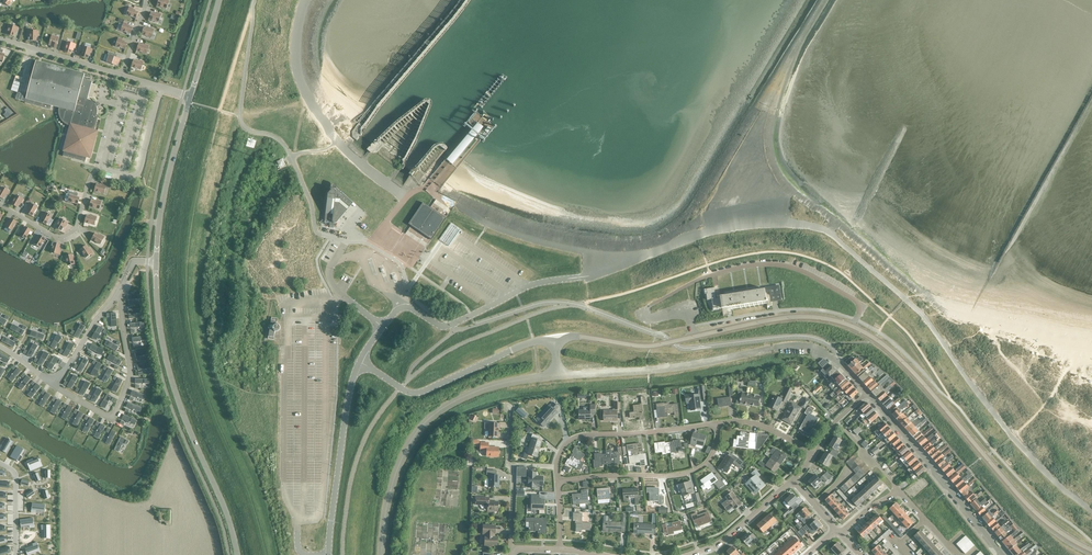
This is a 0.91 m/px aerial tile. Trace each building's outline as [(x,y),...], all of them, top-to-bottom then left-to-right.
[(169,1),(166,0),(165,0),(164,1),(161,0),(159,0),(157,6),(166,9),(169,1)] [(133,8),(129,7),(126,15),(136,19),(138,12),(132,10),(133,8)] [(156,15),(151,13),(148,19),(158,23),(161,14),(157,13),(156,15)] [(126,35),(129,36),(130,36),(132,28),(127,26),(127,24),(123,23),(121,31),(127,33),(126,35)] [(7,35),(14,37),(15,31),(17,32),(18,28),(10,25),(7,35)] [(151,38),(154,30),(150,28),(149,30),(144,28),(141,34),(151,38)] [(28,38),(28,41),(36,41),(36,35),(38,35),(39,31),(30,31),(30,38),(28,38)] [(52,36),(49,45),(51,46),(51,48),(55,49),(58,38),(52,36)] [(125,50),(127,43),(121,41),(122,39),(118,38),(115,46),(125,50)] [(64,52),(71,54),(73,48),(75,49),(76,45),(67,42),(64,52)] [(146,54),(149,46),(145,44),(144,46),(139,44),(136,51),(146,54)] [(81,57),(87,59),(89,53),(91,53),(92,49),(84,47),(81,57)] [(120,59),(114,57),(115,54),(108,52),(107,55),(105,55),(103,61),(106,62),(116,66),(117,63),(119,63),(120,59)] [(133,60),(131,67),(141,70),(144,62),(140,60),(139,62),(133,60)] [(97,110),(96,107),(95,104),(92,102),(90,100),(87,100),(92,82),(83,79),(84,74),(36,61),(30,82),(24,103),(50,110),(51,106),(60,108),(60,112),(60,115),(62,118),(64,121),(67,123),(70,125),(63,151),(64,152),(63,156),(85,162),(86,158),(90,159),(97,131),(94,130),(98,118),(96,117),(97,114),(97,110)] [(94,191),(104,194),(106,185),(102,184),(102,186),(96,184),(94,191)] [(325,214),(324,225),(329,225),(329,226),(336,226),(336,223),(337,222),(346,211),(352,204),(336,189),(336,188),(336,185),(334,184),(332,186),(332,189),(331,188),(330,190),(327,194),(325,214)] [(10,192),(2,187),(0,191),(0,198),(3,199),(6,194),(8,195),(10,192)] [(66,194),(65,199),(65,201),(68,202),(77,204),(79,198),(75,197),(76,194),(68,191),(67,195),(66,194)] [(11,204),(17,208),(20,202),(22,203),(24,200),(16,195),(11,204)] [(97,202),(91,200),(89,207),(99,210),(101,201),(97,200),(97,202)] [(32,216),(37,208),(29,203),(27,207),(29,208),(26,213),(32,216)] [(431,240),(446,218),(438,213),(431,209),(429,207),(423,203),(408,224),(409,225),(412,227),(427,237),(431,240)] [(51,216),(43,212),(41,215),(43,216),(40,222),(46,225),(51,216)] [(92,218),(86,216),(84,222),(94,225),(96,217),(92,216),(92,218)] [(4,226),(11,231),(17,222),(11,219),(8,224),(6,223),(4,226)] [(55,228),(61,231),(64,226),(66,227),(68,223),(60,219),(55,228)] [(18,235),(26,239),(31,230),(25,227),(22,232),(20,231),(18,235)] [(100,245),(104,237),(101,235),(100,237),(95,233),(91,239),(100,245)] [(34,239),(32,243),(40,247),(45,239),(39,235),(36,240),(34,239)] [(52,242),(52,243),(51,246),(52,246),(51,253),(59,255),(60,251),(58,250),(60,245),(52,242)] [(89,251),(86,246),(80,250),(86,258),(93,253),(91,250),(89,251)] [(73,260),(72,255),(65,256),(67,266),(76,264),(75,260),(73,260)] [(714,288),(705,290),(706,295),(707,295),(707,299),(708,299),(708,301),(712,301),(714,310),(719,309),(719,308),(722,308),(723,317),(732,315),(731,309),(767,303),(767,306),(772,305),(771,301),(781,300),(779,286),(760,289),(760,287),(756,288),(757,290),(747,291),(746,289),(743,290),(743,292),(733,293),(733,291),(729,292),(730,294),(720,296),(720,298),(716,298),(714,289),(714,288)] [(269,329),(267,339),(274,340),(275,332),(277,332),(279,331),(279,328),(278,325),(276,325),(278,319),(271,317),(270,326),(269,326),(268,329),(269,329)] [(24,331),(13,324),(10,329),(22,336),(24,331)] [(78,338),(85,327),(81,324),(74,336),(78,338)] [(96,340),(103,328),(99,326),(92,338),(96,340)] [(43,340),(44,335),(32,331),(30,336),(43,340)] [(55,349),(61,337),(57,335),(50,347),(55,349)] [(16,343),(4,337),(1,341),(13,348),(16,343)] [(118,347),(107,340),(104,345),(116,351),(118,347)] [(67,357),(74,345),(70,343),(63,355),(67,357)] [(31,358),(38,346),(33,344),(27,355),(31,358)] [(104,351),(92,344),(89,348),(101,355),(104,351)] [(0,352),(0,358),(0,359),(1,359),(7,363),(10,359),(0,352)] [(42,366),(49,354),(44,352),(37,364),(42,366)] [(122,361),(110,354),(107,359),(119,366),(122,361)] [(52,370),(58,359),(54,356),(47,368),(52,370)] [(852,370),(864,359),(860,357),(857,359),(856,359),(855,359),(852,356),(845,362),(852,370)] [(82,372),(88,361),(84,358),(77,370),(82,372)] [(823,359),(818,363),(823,369),(829,364),(825,359),(823,359)] [(864,359),(852,370),(856,375),(864,368),(860,364),(861,363),(862,364),(866,360),(864,359)] [(95,377),(102,365),(97,362),(91,374),(95,377)] [(864,368),(856,375),(859,378),(869,369),(867,368),(871,364),(870,363),(864,368)] [(830,376),(837,370),(834,367),(833,366),(832,367),(829,364),(822,371),(825,375),(827,374),(830,376)] [(869,369),(859,378),(863,382),(877,370),(879,369),(875,367),(874,368),(872,366),(869,369)] [(12,382),(21,371),(17,368),(12,374),(11,375),(12,375),(8,379),(12,382)] [(106,382),(113,371),(108,368),(102,380),(106,382)] [(837,370),(830,376),(827,379),(829,381),(832,379),(831,378),(832,377),(835,380),(841,374),(841,373),(840,372),(838,371),(837,370)] [(877,370),(863,382),(867,387),(874,381),(871,378),(874,376),(875,376),(878,374),(880,376),(884,373),(879,370),(878,371),(877,370)] [(835,380),(830,385),(831,387),(835,383),(834,382),(835,381),(839,385),(846,379),(845,378),(844,377),(843,376),(841,374),(835,380)] [(71,389),(78,378),(74,375),(67,387),(71,389)] [(22,390),(31,379),(27,376),(22,382),(21,383),(18,387),(22,390)] [(874,381),(867,387),(872,392),(889,378),(887,376),(877,384),(874,381)] [(116,392),(123,381),(118,378),(112,390),(116,392)] [(889,378),(872,392),(876,397),(885,390),(882,387),(888,382),(890,385),(894,382),(889,378)] [(838,394),(843,390),(850,384),(847,380),(840,386),(841,388),(837,392),(838,394)] [(83,396),(90,384),(85,381),(79,393),(83,396)] [(890,385),(876,397),(881,401),(887,396),(885,393),(896,384),(894,382),(890,385)] [(31,398),(41,387),(36,384),(32,390),(32,389),(31,390),(27,395),(31,398)] [(850,384),(843,390),(846,392),(843,395),(844,397),(845,396),(848,394),(854,388),(850,384)] [(817,391),(822,386),(820,385),(815,389),(813,391),(814,393),(817,391)] [(95,403),(102,391),(97,388),(91,400),(95,403)] [(789,388),(784,397),(781,396),(779,399),(774,396),(769,405),(777,410),(782,401),(786,403),(792,390),(789,388)] [(848,394),(845,396),(849,401),(852,398),(858,393),(854,388),(848,394)] [(146,395),(132,390),(130,395),(137,398),(138,398),(144,400),(146,395)] [(702,400),(706,400),(705,391),(701,392),(701,395),(686,396),(686,402),(690,401),(691,411),(701,410),(699,400),(701,400),(702,400)] [(43,407),(51,395),(46,393),(42,399),(41,400),(42,400),(39,405),(43,407)] [(739,393),(738,398),(741,399),(740,404),(758,407),(760,397),(742,393),(739,393)] [(105,408),(111,397),(107,394),(100,406),(105,408)] [(888,410),(895,405),(899,401),(901,399),(899,397),(893,402),(890,398),(891,397),(890,396),(882,403),(888,410)] [(718,399),(719,407),(731,405),(730,398),(718,399)] [(55,415),(62,402),(57,399),(54,406),(53,406),(53,407),(50,412),(55,415)] [(805,409),(809,401),(806,399),(801,407),(805,409)] [(897,407),(895,405),(888,410),(892,414),(892,415),(904,405),(906,403),(907,402),(906,401),(902,403),(897,407)] [(142,407),(128,402),(126,407),(133,410),(134,410),(140,412),(142,407)] [(555,410),(558,407),(552,402),(549,405),(550,406),(537,421),(543,427),(557,412),(555,410)] [(617,409),(620,409),(620,402),(615,403),(615,409),(613,409),(613,411),(604,411),(604,420),(612,420),(612,421),(617,421),(617,409)] [(867,402),(856,411),(860,416),(864,413),(871,407),(867,402)] [(675,416),(679,415),(677,404),(670,405),(669,403),(664,404),(664,403),(656,404),(658,418),(667,417),(667,414),(674,413),(675,416)] [(798,413),(801,408),(792,403),(789,407),(785,415),(782,420),(791,425),(794,420),(793,420),(798,412),(798,413)] [(904,405),(892,415),(896,419),(903,414),(901,411),(901,410),(902,409),(903,410),(906,407),(908,405),(906,403),(904,405)] [(66,420),(73,408),(68,405),(65,412),(64,412),(64,413),(61,418),(66,420)] [(640,420),(644,419),(642,405),(634,406),(634,412),(630,413),(630,418),(638,417),(637,416),(639,416),(640,420)] [(596,415),(596,406),(591,406),(591,408),(584,408),(584,411),(580,411),(580,420),(591,420),(591,415),(596,415)] [(864,413),(860,416),(857,419),(861,424),(863,422),(875,411),(871,407),(864,413)] [(809,435),(818,418),(811,414),(813,410),(808,408),(805,413),(808,415),(800,430),(809,435)] [(875,411),(863,422),(865,424),(869,421),(870,422),(869,423),(870,424),(879,416),(875,411)] [(76,427),(84,414),(79,412),(75,418),(74,419),(75,419),(72,424),(76,427)] [(901,424),(909,416),(908,414),(906,416),(903,414),(896,419),(901,424)] [(137,421),(124,415),(122,419),(129,422),(128,423),(129,423),(130,423),(135,425),(137,421)] [(901,424),(905,428),(911,423),(914,420),(915,419),(914,417),(913,418),(910,415),(909,416),(901,424)] [(87,433),(94,420),(90,418),(86,424),(85,425),(86,425),(83,430),(87,433)] [(918,429),(928,421),(926,419),(921,423),(909,433),(913,437),(918,433),(920,432),(918,429)] [(911,423),(905,428),(909,433),(921,423),(919,421),(916,423),(914,420),(911,423)] [(485,432),(485,435),(486,436),(488,436),(488,437),(497,437),(498,433),(498,429),(499,429),(499,424),(489,423),(488,431),(486,431),(485,432)] [(881,434),(889,428),(885,423),(874,432),(878,437),(881,434)] [(98,439),(105,426),(101,424),(97,430),(96,431),(97,431),(94,437),(98,439)] [(918,433),(913,437),(917,442),(923,437),(934,428),(933,426),(923,434),(922,435),(920,432),(918,433)] [(857,436),(859,433),(862,431),(858,427),(853,431),(857,436)] [(889,428),(881,434),(883,436),(883,435),(885,437),(884,438),(885,438),(892,432),(889,428)] [(110,445),(116,432),(112,430),(108,437),(107,438),(108,438),(105,443),(110,445)] [(923,437),(917,442),(921,446),(928,441),(938,433),(936,431),(926,439),(923,437)] [(734,439),(733,447),(742,448),(742,446),(748,447),(748,449),(755,450),(755,449),(759,450),(769,437),(767,435),(757,434),(752,433),(750,433),(749,434),(744,434),(744,433),(744,432),(742,432),(742,433),(742,437),(737,436),(737,440),(734,440),(734,439)] [(892,432),(885,438),(884,440),(887,444),(896,436),(892,432)] [(524,453),(523,459),(527,460),(528,455),(536,457),(541,441),(538,440),(539,437),(532,434),(531,439),(532,439),(527,454),(524,453)] [(703,446),(705,437),(694,434),(693,435),(690,434),(688,443),(691,444),(691,445),(695,446),(696,444),(703,446)] [(928,441),(921,446),(925,451),(932,446),(937,441),(937,442),(941,439),(937,434),(935,436),(938,439),(936,440),(935,439),(931,442),(933,443),(931,445),(928,441)] [(122,446),(125,439),(120,437),(114,450),(118,452),(121,447),(122,446)] [(831,451),(838,455),(840,452),(836,450),(842,441),(835,437),(830,446),(833,448),(831,451)] [(894,448),(901,442),(897,437),(889,444),(891,445),(892,444),(894,446),(893,447),(894,448)] [(0,445),(0,450),(6,453),(12,442),(7,438),(2,446),(0,445)] [(673,443),(669,443),(670,453),(674,453),(675,453),(678,453),(678,447),(681,447),(680,440),(673,441),(673,443)] [(670,453),(669,443),(665,444),(665,442),(654,444),(655,453),(662,452),(662,455),(666,455),(666,454),(670,453)] [(894,448),(893,449),(896,452),(897,451),(897,452),(897,453),(904,446),(901,442),(894,448)] [(480,443),(480,450),(485,450),(486,451),(486,456),(489,456),(490,457),(493,458),(494,456),(498,457),(498,454),(499,454),(499,452),(499,451),(498,450),(498,448),(488,447),(488,443),(480,443)] [(639,444),(627,445),(628,452),(629,457),(632,457),(632,456),(642,454),(643,454),(642,444),(639,444)] [(937,449),(940,447),(939,445),(938,445),(934,448),(932,446),(925,451),(929,455),(930,455),(937,449)] [(946,445),(942,449),(940,447),(937,449),(930,455),(929,455),(933,459),(940,453),(948,447),(946,445)] [(16,446),(10,457),(18,462),(22,456),(20,454),(23,449),(16,446)] [(904,446),(897,453),(897,454),(898,453),(900,455),(899,456),(900,457),(908,450),(904,446)] [(572,457),(580,461),(582,458),(583,458),(585,455),(577,450),(578,449),(575,447),(572,452),(574,453),(572,457)] [(874,455),(880,451),(876,447),(871,451),(874,455)] [(606,450),(606,455),(607,464),(611,464),(611,465),(620,465),(619,455),(622,455),(621,448),(617,448),(618,453),(612,453),(612,452),(611,450),(606,450)] [(775,460),(781,464),(785,458),(782,456),(783,454),(777,450),(776,451),(773,448),(771,451),(769,449),(765,454),(768,456),(770,452),(774,455),(773,455),(777,458),(775,460)] [(936,463),(942,458),(946,455),(951,451),(949,449),(943,454),(944,455),(943,456),(940,453),(933,459),(936,463)] [(838,455),(831,451),(829,454),(826,452),(820,463),(826,467),(832,457),(836,459),(838,455)] [(904,464),(913,456),(909,451),(899,460),(903,465),(903,464),(904,464)] [(739,469),(743,462),(730,453),(728,456),(727,455),(719,468),(727,473),(729,469),(729,468),(732,464),(739,469)] [(607,464),(606,455),(602,455),(602,454),(594,454),(595,460),(593,461),(594,468),(599,468),(599,466),(603,466),(603,465),(607,464)] [(643,458),(642,454),(632,456),(632,457),(629,457),(630,464),(640,463),(641,466),(645,466),(644,458),(643,458)] [(854,461),(858,457),(855,454),(846,462),(849,466),(854,461)] [(777,458),(773,455),(766,466),(773,471),(775,467),(777,468),(780,464),(781,464),(775,460),(777,458)] [(942,458),(936,463),(940,468),(949,461),(950,460),(953,457),(952,455),(948,458),(946,455),(942,458)] [(913,456),(904,464),(907,469),(917,460),(913,456)] [(568,460),(565,464),(568,466),(569,464),(577,469),(580,470),(584,464),(580,461),(572,457),(570,460),(568,460)] [(32,459),(26,462),(29,471),(42,466),(39,459),(33,461),(32,459)] [(949,461),(940,468),(944,473),(951,467),(948,464),(951,462),(950,460),(949,461)] [(911,475),(922,465),(918,461),(907,470),(911,475)] [(955,471),(951,467),(944,473),(949,479),(965,466),(963,464),(956,470),(956,471),(955,471)] [(922,465),(911,475),(910,475),(912,477),(916,474),(917,476),(917,477),(926,470),(922,465)] [(858,466),(853,471),(856,474),(860,479),(865,474),(863,472),(861,469),(858,466)] [(965,466),(949,479),(953,483),(960,477),(959,475),(966,468),(965,466)] [(516,467),(516,477),(526,477),(526,468),(516,467)] [(761,489),(764,485),(758,478),(760,475),(755,470),(751,473),(754,477),(749,481),(751,484),(749,486),(754,493),(760,488),(761,489)] [(486,475),(489,475),(489,487),(498,488),(498,479),(499,479),(499,475),(496,475),(496,471),(487,471),(486,475)] [(958,489),(965,483),(973,476),(968,471),(966,472),(968,475),(963,480),(961,478),(953,484),(958,489)] [(528,472),(528,487),(535,487),(535,485),(542,485),(543,476),(536,476),(536,472),(528,472)] [(808,482),(814,488),(823,480),(826,483),(832,477),(827,472),(821,477),(821,478),(820,480),(815,475),(808,482)] [(703,490),(714,483),(718,489),(724,485),(716,474),(714,476),(712,473),(701,481),(704,485),(701,487),(703,490)] [(872,482),(877,489),(883,484),(877,477),(872,482)] [(971,486),(975,483),(977,481),(975,479),(969,484),(970,485),(968,486),(965,483),(958,489),(962,493),(971,486)] [(680,485),(677,486),(679,493),(682,492),(683,496),(694,493),(690,482),(680,485)] [(877,489),(872,482),(867,487),(872,493),(877,489)] [(971,486),(962,493),(965,498),(972,492),(974,490),(971,486)] [(610,503),(614,503),(613,494),(610,495),(609,487),(597,488),(598,499),(610,499),(610,503)] [(872,493),(867,487),(862,491),(867,498),(872,493)] [(635,504),(639,504),(638,488),(623,489),(623,501),(628,500),(628,498),(634,498),(635,504)] [(658,496),(659,489),(654,489),(654,488),(646,488),(646,493),(648,493),(649,494),(649,501),(658,501),(658,504),(662,504),(662,496),(658,496)] [(581,494),(572,495),(573,505),(580,504),(580,507),(586,507),(585,504),(589,504),(587,490),(581,490),(581,494)] [(867,498),(862,491),(857,496),(862,502),(867,498)] [(983,493),(982,491),(977,495),(976,494),(975,495),(972,492),(965,498),(969,502),(970,501),(972,503),(977,499),(983,493)] [(737,508),(741,505),(732,493),(726,497),(728,500),(722,505),(727,511),(732,507),(733,508),(734,507),(733,506),(735,505),(737,508)] [(793,509),(798,505),(795,502),(798,500),(793,494),(785,501),(793,509)] [(544,510),(544,499),(539,499),(539,495),(532,495),(531,509),(544,510)] [(830,505),(836,500),(831,495),(825,500),(830,505)] [(862,502),(857,496),(851,501),(857,507),(862,502)] [(487,508),(487,512),(493,512),(493,511),(498,511),(498,502),(488,502),(489,498),(476,498),(475,505),(485,505),(485,507),(486,508),(487,508)] [(977,511),(987,502),(985,499),(980,503),(977,499),(972,503),(971,504),(977,511)] [(840,505),(836,500),(830,505),(834,510),(840,505)] [(987,502),(977,511),(980,515),(986,511),(987,512),(993,507),(992,505),(991,504),(987,507),(988,508),(985,510),(984,508),(990,503),(988,501),(987,502)] [(32,503),(31,512),(35,512),(35,510),(44,511),(45,505),(32,503)] [(894,514),(900,508),(896,503),(889,509),(894,514)] [(845,509),(840,505),(834,510),(839,515),(845,509)] [(156,509),(152,506),(150,508),(158,514),(158,519),(158,521),(159,522),(160,523),(162,523),(163,523),(166,525),(166,526),(171,526),(171,509),(156,509)] [(798,513),(795,516),(799,520),(802,517),(804,520),(802,521),(804,524),(811,518),(808,516),(811,514),(805,508),(800,513),(799,512),(798,513)] [(900,508),(894,514),(890,517),(892,519),(896,516),(898,519),(905,513),(900,508)] [(845,509),(839,515),(843,520),(849,514),(845,509)] [(986,514),(982,518),(986,523),(994,516),(995,515),(993,513),(991,514),(989,511),(986,514)] [(697,513),(691,515),(695,524),(696,524),(698,528),(712,522),(708,512),(698,515),(697,513)] [(591,530),(591,523),(582,523),(583,513),(574,513),(574,520),(576,520),(576,524),(576,532),(580,532),(582,532),(582,530),(591,530)] [(909,518),(905,513),(898,519),(903,524),(909,518)] [(624,532),(625,523),(625,517),(625,514),(620,514),(620,517),(622,517),(621,523),(611,522),(612,516),(604,516),(603,531),(611,531),(620,531),(621,530),(624,530),(624,532)] [(763,520),(772,529),(773,528),(771,526),(777,521),(770,514),(763,520)] [(872,519),(878,525),(883,521),(877,514),(872,519)] [(994,516),(986,523),(990,527),(996,522),(994,519),(996,517),(994,516)] [(33,518),(20,520),(21,526),(29,525),(30,528),(34,527),(33,518)] [(546,518),(525,518),(525,522),(525,528),(529,528),(529,531),(534,531),(538,531),(538,533),(545,533),(546,523),(546,518)] [(914,523),(909,518),(903,524),(907,529),(914,523)] [(878,525),(872,519),(867,523),(873,530),(878,525)] [(772,529),(763,520),(757,525),(763,533),(769,528),(771,530),(772,529)] [(810,522),(800,530),(804,535),(807,533),(806,532),(808,529),(812,534),(816,531),(822,526),(817,520),(812,524),(810,522)] [(668,536),(683,532),(680,521),(672,523),(672,527),(667,528),(666,525),(662,526),(664,533),(668,534),(668,536)] [(996,522),(990,527),(994,533),(1001,527),(996,522)] [(654,534),(655,525),(634,523),(633,533),(641,534),(641,533),(651,534),(651,532),(654,533),(654,534)] [(867,523),(862,528),(868,534),(873,530),(867,523)] [(998,537),(1002,542),(1009,537),(1006,533),(1009,531),(1010,532),(1013,529),(1016,531),(1018,529),(1013,524),(1010,527),(998,537)] [(50,525),(41,525),(41,529),(43,529),(43,538),(50,538),(50,525)] [(495,534),(495,526),(483,525),(482,534),(485,534),(484,538),(484,546),(492,547),(492,545),(497,545),(497,538),(493,538),(493,533),(495,534)] [(1003,525),(1001,527),(994,533),(998,537),(1010,527),(1008,525),(1006,527),(1004,525),(1003,525)] [(868,534),(862,528),(857,532),(863,539),(868,534)] [(1002,542),(1006,546),(1014,540),(1012,538),(1019,533),(1018,532),(1020,531),(1018,529),(1016,531),(1009,537),(1002,542)] [(919,541),(925,536),(920,530),(914,536),(919,541)] [(1018,540),(1021,538),(1021,537),(1024,534),(1023,533),(1014,540),(1006,546),(1009,550),(1016,545),(1018,544),(1016,541),(1018,540)] [(755,543),(758,540),(752,534),(750,536),(747,534),(742,539),(747,545),(750,542),(751,544),(754,542),(755,543)] [(925,536),(919,541),(923,547),(930,541),(925,536)] [(795,537),(789,543),(796,551),(802,545),(795,537)] [(934,546),(930,541),(923,547),(928,552),(934,546)] [(25,549),(27,554),(29,554),(40,551),(37,542),(33,544),(33,546),(25,549)] [(784,548),(790,554),(791,554),(796,551),(789,543),(784,548)] [(842,554),(841,553),(844,550),(838,543),(832,549),(837,554),(842,554)] [(1016,545),(1009,550),(1013,554),(1018,554),(1023,551),(1030,546),(1029,544),(1020,550),(1016,545)] [(883,550),(878,545),(872,551),(876,554),(878,554),(883,550)] [(1037,547),(1035,545),(1025,554),(1023,551),(1018,554),(1027,554),(1032,551),(1035,549),(1037,547)] [(934,546),(928,552),(931,554),(934,554),(939,551),(934,546)] [(727,552),(730,554),(740,554),(739,554),(733,547),(727,552)]
